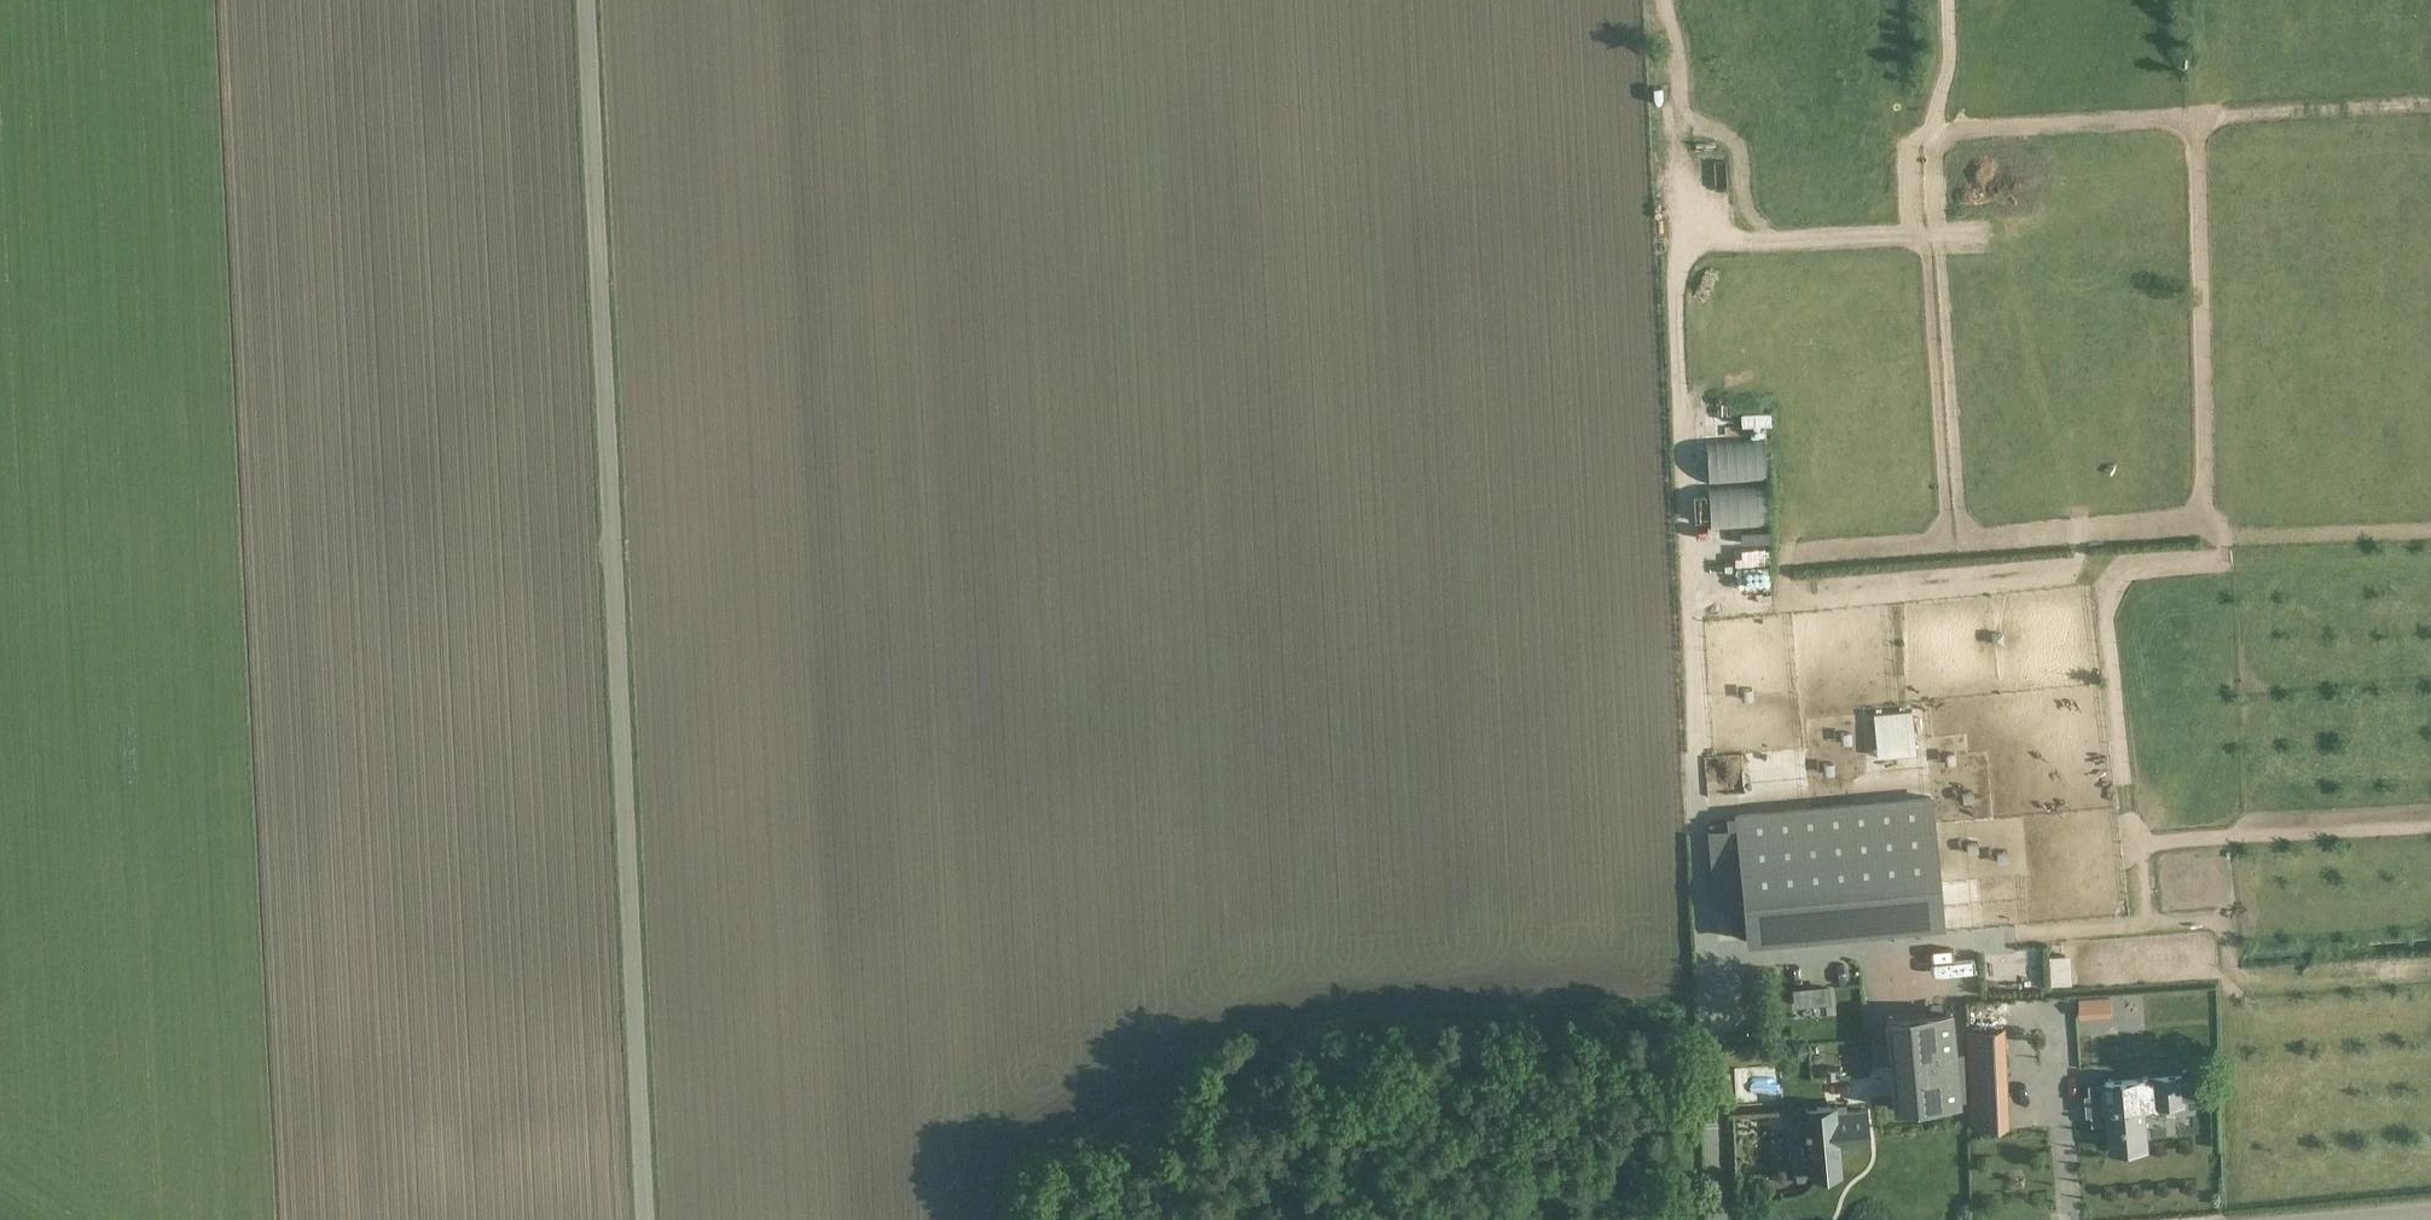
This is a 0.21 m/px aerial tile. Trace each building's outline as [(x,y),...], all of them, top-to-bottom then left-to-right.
[(1711,793),(1713,843),(1730,842),(1729,792),(1711,793)] [(1942,922),(1931,798),(1761,813),(1738,815),(1736,815),(1748,940),(1942,922)] [(2094,1015),(2093,999),(2081,1000),(2082,1016),(2094,1015)] [(1959,1102),(1950,1011),(1888,1017),(1896,1108),(1928,1105),(1959,1102)] [(1815,1020),(1759,1023),(1762,1084),(1818,1081),(1815,1020)] [(2004,1083),(2001,1028),(1967,1030),(1970,1085),(2004,1083)] [(2145,1108),(2159,1107),(2187,1105),(2185,1075),(2104,1081),(2104,1083),(2089,1084),(2090,1094),(2086,1095),(2087,1114),(2092,1114),(2093,1125),(2110,1123),(2111,1147),(2115,1147),(2120,1155),(2133,1154),(2136,1146),(2147,1145),(2145,1108)] [(1794,1172),(1809,1171),(1810,1172),(1840,1170),(1836,1132),(1835,1116),(1815,1118),(1790,1119),(1791,1135),(1787,1135),(1789,1157),(1793,1157),(1794,1172)]
